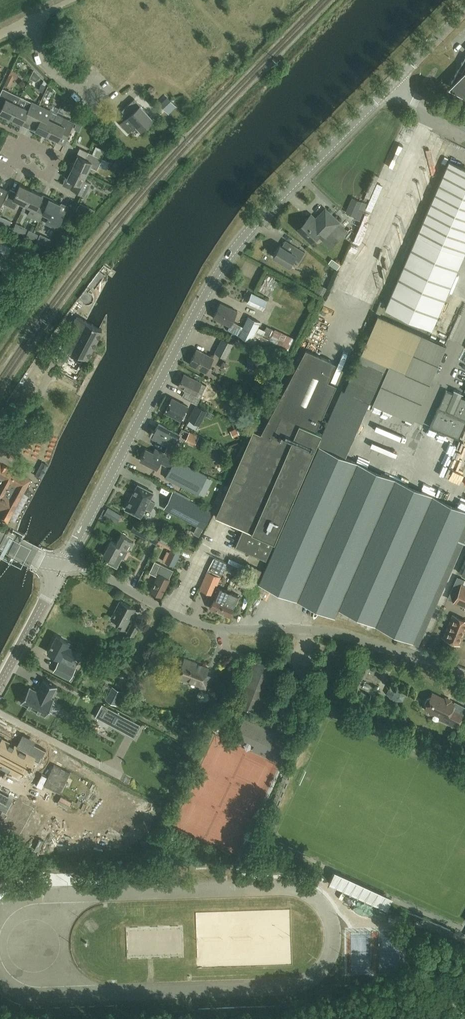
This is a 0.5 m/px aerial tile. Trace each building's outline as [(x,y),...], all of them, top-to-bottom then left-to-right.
[(462,72),(459,70),(458,70),(451,82),(464,90),(464,66),(462,72)] [(19,73),(12,70),(9,75),(17,79),(19,73)] [(3,88),(0,95),(0,103),(3,105),(0,110),(0,112),(11,117),(21,96),(3,88)] [(21,96),(11,117),(22,123),(26,115),(32,119),(39,105),(21,96)] [(140,130),(153,119),(135,99),(122,111),(128,117),(121,123),(128,131),(135,125),(140,130)] [(176,106),(170,100),(163,107),(169,113),(176,106)] [(39,105),(32,119),(41,123),(37,129),(47,134),(57,113),(50,110),(39,105)] [(57,113),(47,134),(58,139),(62,132),(69,136),(75,122),(63,116),(57,113)] [(96,146),(92,153),(102,158),(105,151),(96,146)] [(73,166),(87,173),(90,166),(97,169),(102,158),(92,153),(88,152),(85,158),(78,155),(73,166)] [(122,170),(126,162),(125,161),(118,158),(114,165),(119,168),(122,170)] [(464,251),(464,168),(449,161),(385,308),(431,328),(464,251)] [(72,188),(82,193),(85,194),(91,183),(83,179),(87,173),(73,166),(68,178),(75,181),(72,188)] [(25,204),(31,190),(20,185),(17,192),(10,188),(3,202),(15,208),(18,201),(25,204)] [(39,219),(43,212),(46,205),(39,202),(42,195),(31,190),(25,204),(32,207),(28,214),(39,219)] [(355,217),(362,202),(354,198),(348,213),(355,217)] [(46,205),(43,212),(50,216),(46,223),(58,228),(64,214),(57,211),(60,204),(49,199),(46,205)] [(87,206),(80,203),(76,212),(83,215),(87,206)] [(344,232),(337,225),(339,223),(325,209),(318,216),(339,237),(344,232)] [(298,227),(297,228),(312,241),(318,235),(329,246),(339,237),(318,216),(311,223),(306,219),(306,220),(299,228),(298,227)] [(353,243),(347,260),(354,262),(360,245),(353,243)] [(10,257),(15,250),(6,244),(1,250),(10,257)] [(294,244),(290,250),(280,244),(273,255),(289,265),(294,258),(299,261),(305,251),(294,244)] [(334,258),(330,264),(338,270),(342,264),(334,258)] [(273,278),(267,275),(262,285),(268,288),(273,278)] [(324,297),(328,289),(319,285),(315,292),(324,297)] [(247,302),(262,310),(267,300),(252,293),(247,302)] [(230,325),(237,310),(221,302),(213,317),(230,325)] [(74,379),(85,357),(87,358),(102,330),(99,328),(86,321),(77,316),(64,342),(62,345),(71,349),(59,371),(42,362),(34,377),(73,398),(81,383),(74,379)] [(260,322),(248,316),(239,335),(251,341),(256,332),(260,322)] [(374,404),(413,421),(446,346),(378,316),(361,353),(362,353),(345,391),(369,402),(372,403),(374,404)] [(243,326),(232,320),(228,329),(239,335),(243,326)] [(269,339),(256,332),(251,341),(250,343),(291,353),(297,339),(274,328),(269,339)] [(223,337),(215,352),(226,357),(233,343),(223,337)] [(206,371),(213,357),(197,348),(190,363),(206,371)] [(235,546),(266,560),(274,542),(322,432),(317,430),(337,384),(328,380),(336,362),(306,348),(261,433),(254,430),(216,516),(244,528),(235,546)] [(197,402),(202,392),(197,390),(201,381),(184,372),(178,385),(185,389),(182,395),(197,402)] [(43,384),(40,392),(48,395),(51,387),(43,384)] [(458,439),(464,424),(464,398),(461,396),(462,393),(463,393),(454,389),(453,389),(454,390),(453,393),(446,390),(430,426),(458,439)] [(341,390),(319,446),(345,457),(369,402),(345,391),(341,390)] [(181,419),(188,405),(172,397),(165,411),(181,419)] [(207,409),(196,404),(189,418),(200,423),(207,409)] [(361,445),(375,451),(389,419),(375,413),(361,445)] [(162,440),(173,446),(179,433),(159,423),(153,435),(155,436),(155,438),(160,441),(162,440)] [(199,437),(190,433),(187,440),(196,445),(199,437)] [(168,446),(165,452),(175,457),(178,452),(168,446)] [(345,457),(319,446),(259,583),(335,616),(338,609),(413,642),(464,523),(464,510),(345,457)] [(196,495),(206,475),(155,449),(153,453),(146,449),(144,453),(143,453),(142,455),(143,455),(140,460),(156,468),(160,462),(171,467),(168,473),(178,478),(175,484),(196,495)] [(11,482),(16,471),(0,463),(0,477),(5,479),(10,482),(11,482)] [(25,490),(11,482),(10,482),(5,479),(0,488),(0,506),(2,507),(0,510),(0,518),(8,522),(25,490)] [(138,485),(138,484),(137,485),(126,508),(125,509),(126,509),(140,516),(141,517),(141,516),(145,507),(151,510),(155,502),(149,500),(153,493),(153,492),(152,492),(138,485)] [(203,527),(212,511),(181,495),(173,491),(165,506),(173,511),(198,524),(203,527)] [(119,522),(123,515),(111,509),(108,516),(119,522)] [(142,536),(155,544),(160,536),(146,528),(142,536)] [(117,554),(121,546),(128,550),(133,541),(126,537),(127,536),(121,533),(116,543),(111,540),(103,554),(112,559),(109,563),(116,567),(122,557),(117,554)] [(173,566),(181,549),(173,545),(165,562),(173,566)] [(214,591),(216,586),(227,563),(214,557),(207,570),(201,585),(214,591)] [(161,595),(171,573),(173,569),(155,560),(149,572),(158,576),(156,577),(155,579),(155,581),(151,590),(161,595)] [(259,576),(262,570),(247,564),(245,570),(259,576)] [(462,584),(454,602),(464,606),(464,585),(462,584)] [(210,601),(212,602),(210,607),(219,611),(228,591),(218,587),(215,594),(216,594),(215,595),(213,594),(211,594),(209,599),(210,601)] [(239,596),(228,591),(219,611),(229,615),(234,602),(236,603),(239,596)] [(124,629),(135,608),(120,600),(111,617),(119,621),(117,625),(124,629)] [(453,614),(443,638),(460,645),(464,633),(464,620),(453,614)] [(134,635),(140,624),(133,621),(127,632),(134,635)] [(71,658),(76,650),(67,645),(69,642),(55,635),(47,651),(60,658),(63,653),(71,658)] [(261,713),(279,667),(251,656),(233,702),(261,713)] [(207,691),(212,677),(206,675),(209,668),(202,665),(201,666),(196,664),(197,663),(184,658),(179,672),(183,674),(182,678),(183,679),(188,681),(189,680),(201,685),(200,688),(207,691)] [(76,668),(59,660),(54,670),(70,679),(76,668)] [(43,680),(44,680),(38,691),(30,687),(29,686),(21,702),(22,703),(45,715),(46,715),(54,699),(53,699),(51,698),(56,687),(57,687),(57,686),(44,679),(43,680)] [(122,691),(113,686),(106,700),(116,704),(122,691)] [(395,697),(401,699),(402,699),(404,699),(405,697),(405,696),(405,694),(403,693),(398,690),(396,690),(395,690),(393,691),(393,692),(393,693),(393,694),(393,696),(395,697)] [(425,701),(430,714),(435,712),(441,715),(439,719),(456,727),(461,716),(450,711),(453,704),(432,693),(429,699),(425,701)] [(141,724),(102,704),(95,716),(96,716),(96,715),(134,735),(134,736),(134,737),(141,724)] [(256,744),(270,751),(278,734),(245,719),(238,735),(256,743),(256,744)] [(0,741),(0,752),(3,754),(0,759),(0,763),(18,772),(22,764),(28,767),(34,755),(41,759),(47,748),(25,737),(20,746),(2,737),(0,741)] [(447,741),(441,739),(438,747),(443,749),(446,748),(448,744),(447,741)] [(49,753),(44,765),(54,769),(56,765),(64,769),(67,760),(49,753)] [(222,834),(246,834),(246,826),(248,826),(263,800),(266,800),(266,790),(273,790),(273,775),(278,775),(283,767),(276,763),(262,763),(256,774),(224,774),(247,786),(243,793),(244,793),(238,805),(218,805),(218,807),(230,813),(230,808),(239,808),(239,809),(234,817),(221,817),(221,816),(215,816),(215,832),(222,832),(222,834)] [(0,765),(0,777),(4,779),(9,769),(0,765)] [(57,801),(54,809),(17,792),(2,824),(23,834),(21,840),(58,857),(79,811),(57,801)] [(6,811),(12,799),(0,793),(0,808),(6,811)] [(26,864),(20,869),(24,874),(30,869),(26,864)] [(330,885),(390,910),(396,895),(336,870),(330,885)]
